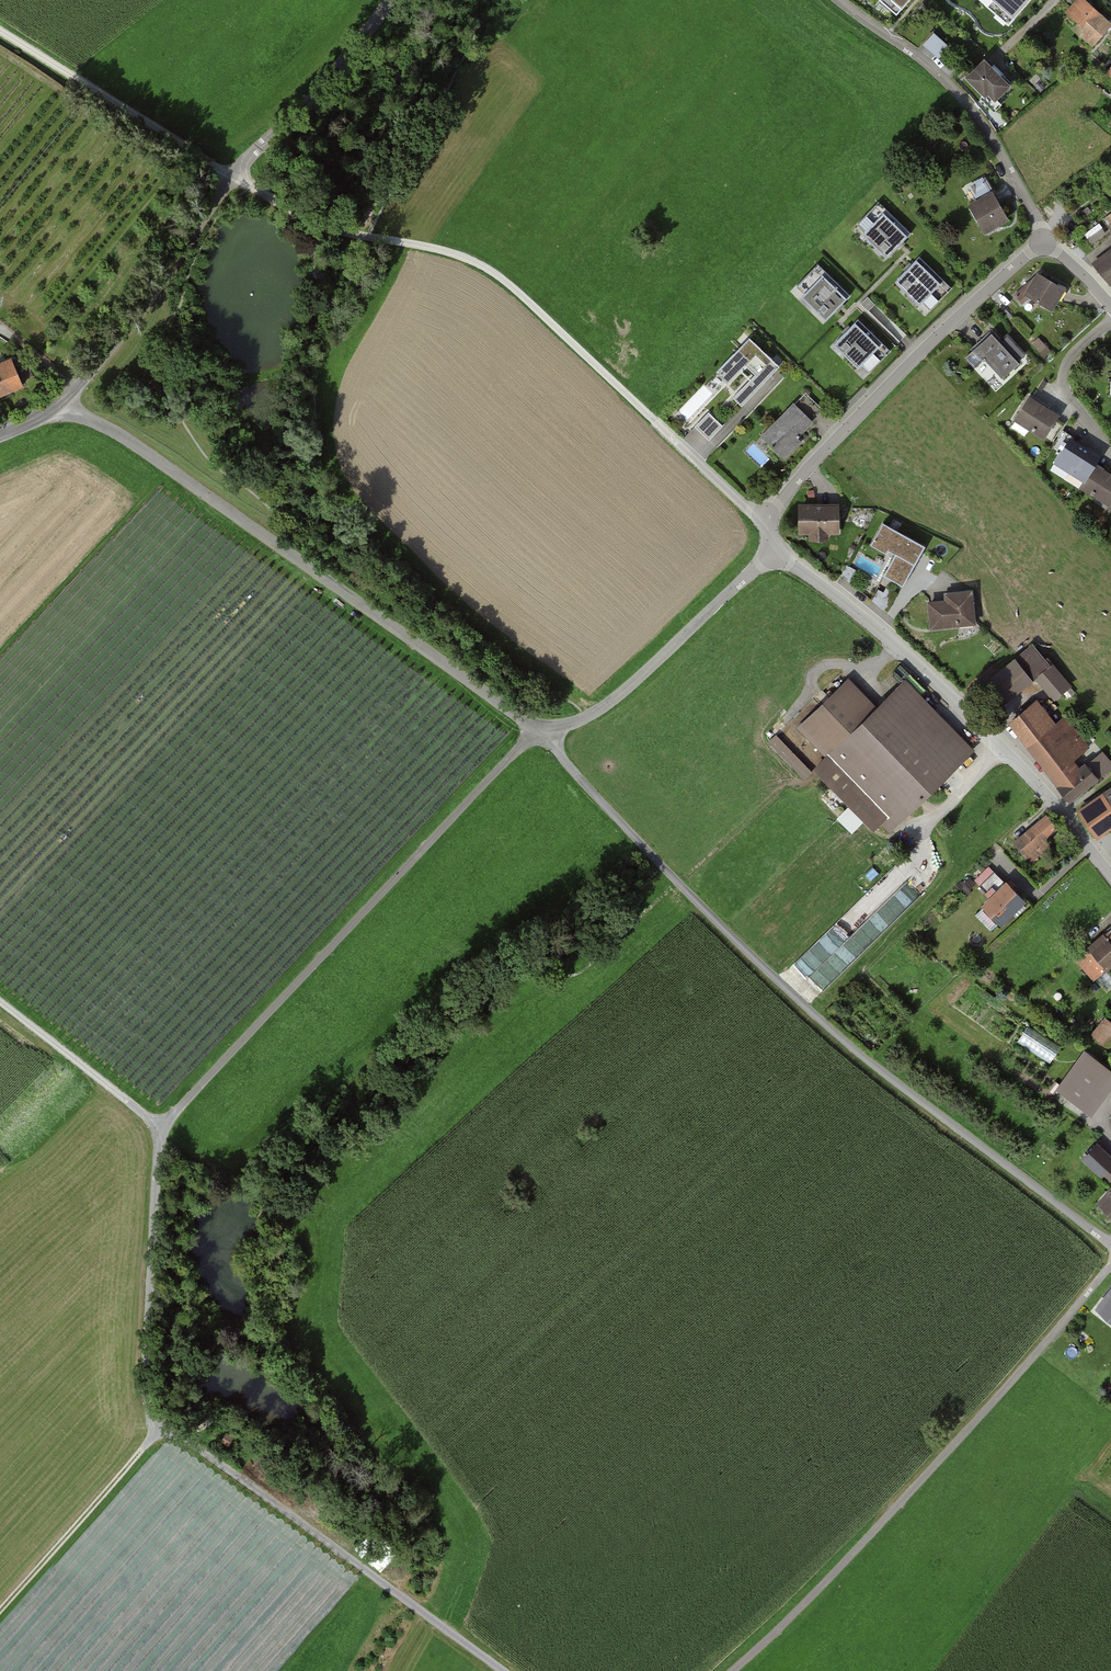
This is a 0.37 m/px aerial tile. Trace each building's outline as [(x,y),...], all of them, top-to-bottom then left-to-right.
[(897,14),(909,0),(881,0),(897,14)] [(1008,26),(1032,0),(979,0),(1008,26)] [(1086,1),(1071,17),(1087,31),(1082,35),(1092,45),(1110,24),(1086,1)] [(947,47),(934,35),(926,44),(939,56),(947,47)] [(984,60),(964,79),(991,107),(1010,88),(984,60)] [(1008,223),(990,191),(965,205),(984,237),(1008,223)] [(910,233),(878,202),(853,227),(886,258),(910,233)] [(1110,284),(1110,251),(1094,264),(1110,284)] [(951,288),(919,257),(895,282),(927,313),(951,288)] [(850,295),(817,264),(793,289),(825,320),(850,295)] [(1062,289),(1039,275),(1030,288),(1026,286),(1016,295),(1022,303),(1030,296),(1050,309),(1062,289)] [(890,351),(858,319),(833,344),(865,376),(890,351)] [(1002,342),(993,333),(966,357),(975,368),(985,359),(1003,378),(1020,362),(1018,359),(1023,355),(1007,337),(1002,342)] [(749,337),(717,372),(728,382),(722,388),(742,406),(780,366),(749,337)] [(1046,347),(1038,338),(1032,344),(1040,353),(1046,347)] [(1102,354),(1101,379),(1110,379),(1110,355),(1102,354)] [(21,387),(9,358),(0,362),(0,395),(21,387)] [(823,409),(806,392),(775,422),(773,420),(759,434),(783,457),(798,443),(794,439),(823,409)] [(1058,415),(1029,397),(1014,420),(1044,439),(1046,436),(1054,441),(1064,424),(1055,419),(1058,415)] [(722,425),(708,412),(695,426),(709,440),(722,425)] [(1099,457),(1070,439),(1055,462),(1085,480),(1095,463),(1099,457)] [(1095,463),(1085,480),(1081,486),(1095,495),(1096,493),(1110,502),(1110,475),(1103,470),(1104,469),(1095,463)] [(839,505),(799,506),(799,534),(840,534),(839,505)] [(926,545),(883,522),(870,545),(886,554),(888,550),(895,554),(883,575),(903,586),(926,545)] [(857,570),(847,565),(841,575),(850,582),(857,570)] [(927,601),(929,628),(974,624),(972,592),(942,594),(943,600),(927,601)] [(1034,647),(984,687),(995,700),(1032,671),(1055,697),(1068,687),(1034,647)] [(890,831),(972,751),(904,681),(875,709),(848,682),(801,728),(828,756),(816,768),(875,827),(881,821),(890,831)] [(1012,722),(1062,784),(1059,786),(1070,799),(1110,766),(1100,752),(1079,769),(1072,761),(1088,748),(1064,718),(1054,726),(1036,703),(1012,722)] [(776,734),(769,740),(805,777),(812,770),(776,734)] [(1079,812),(1095,835),(1110,824),(1110,789),(1079,812)] [(846,826),(855,815),(842,804),(833,815),(846,826)] [(1057,828),(1047,816),(1014,843),(1027,858),(1038,850),(1040,852),(1049,845),(1045,837),(1057,828)] [(898,864),(795,959),(822,988),(855,958),(848,950),(879,921),(872,914),(911,877),(898,864)] [(1001,922),(1024,900),(1007,883),(1006,884),(994,872),(980,886),(991,897),(984,905),(1001,922)] [(1110,966),(1110,927),(1074,959),(1094,981),(1110,966)] [(1102,1041),(1110,1031),(1110,1022),(1106,1018),(1093,1034),(1102,1041)] [(1052,1060),(1063,1043),(1029,1022),(1018,1039),(1052,1060)] [(1086,1108),(1109,1076),(1086,1060),(1064,1091),(1086,1108)] [(1110,1163),(1110,1159),(1096,1145),(1084,1158),(1101,1174),(1105,1170),(1110,1176),(1110,1163)] [(1100,1200),(1110,1211),(1110,1189),(1100,1200)] [(1094,1304),(1110,1317),(1110,1283),(1094,1304)]
